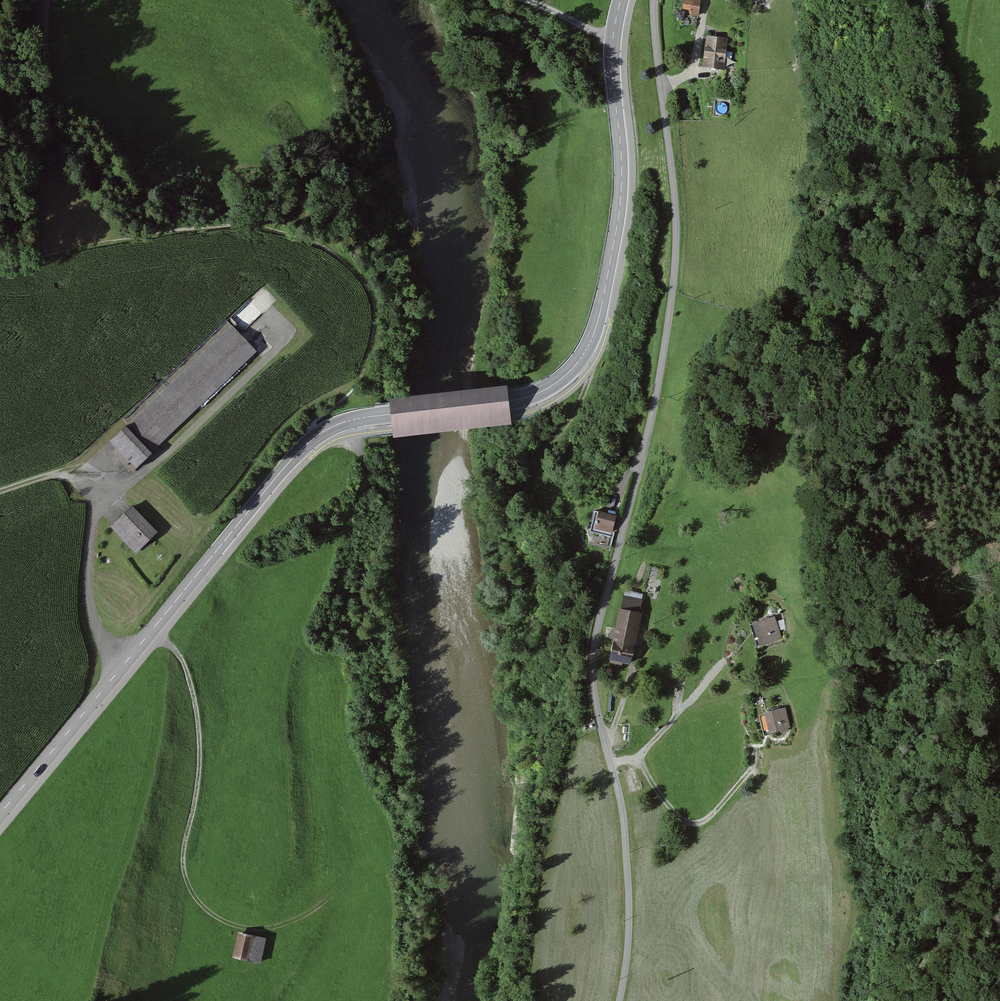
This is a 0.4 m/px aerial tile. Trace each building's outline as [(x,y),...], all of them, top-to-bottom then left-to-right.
[(682,10),(685,10),(684,16),(699,18),(702,0),(684,0),(682,10)] [(728,41),(706,39),(703,70),(725,73),(728,41)] [(231,327),(108,443),(136,473),(152,457),(150,455),(257,354),(231,327)] [(159,529),(132,503),(109,526),(136,552),(159,529)] [(617,512),(599,507),(594,527),(612,531),(617,512)] [(643,597),(624,593),(621,606),(619,605),(609,657),(631,662),(635,643),(636,643),(643,611),(640,610),(643,597)] [(776,620),(774,615),(755,620),(762,644),(782,638),(780,630),(784,629),(781,619),(776,620)] [(635,683),(633,695),(644,696),(645,684),(635,683)] [(786,705),(764,709),(765,713),(759,714),(763,735),(779,731),(779,729),(791,726),(786,705)] [(640,780),(633,782),(636,792),(643,790),(640,780)] [(267,936),(238,930),(232,955),(261,961),(267,936)]
